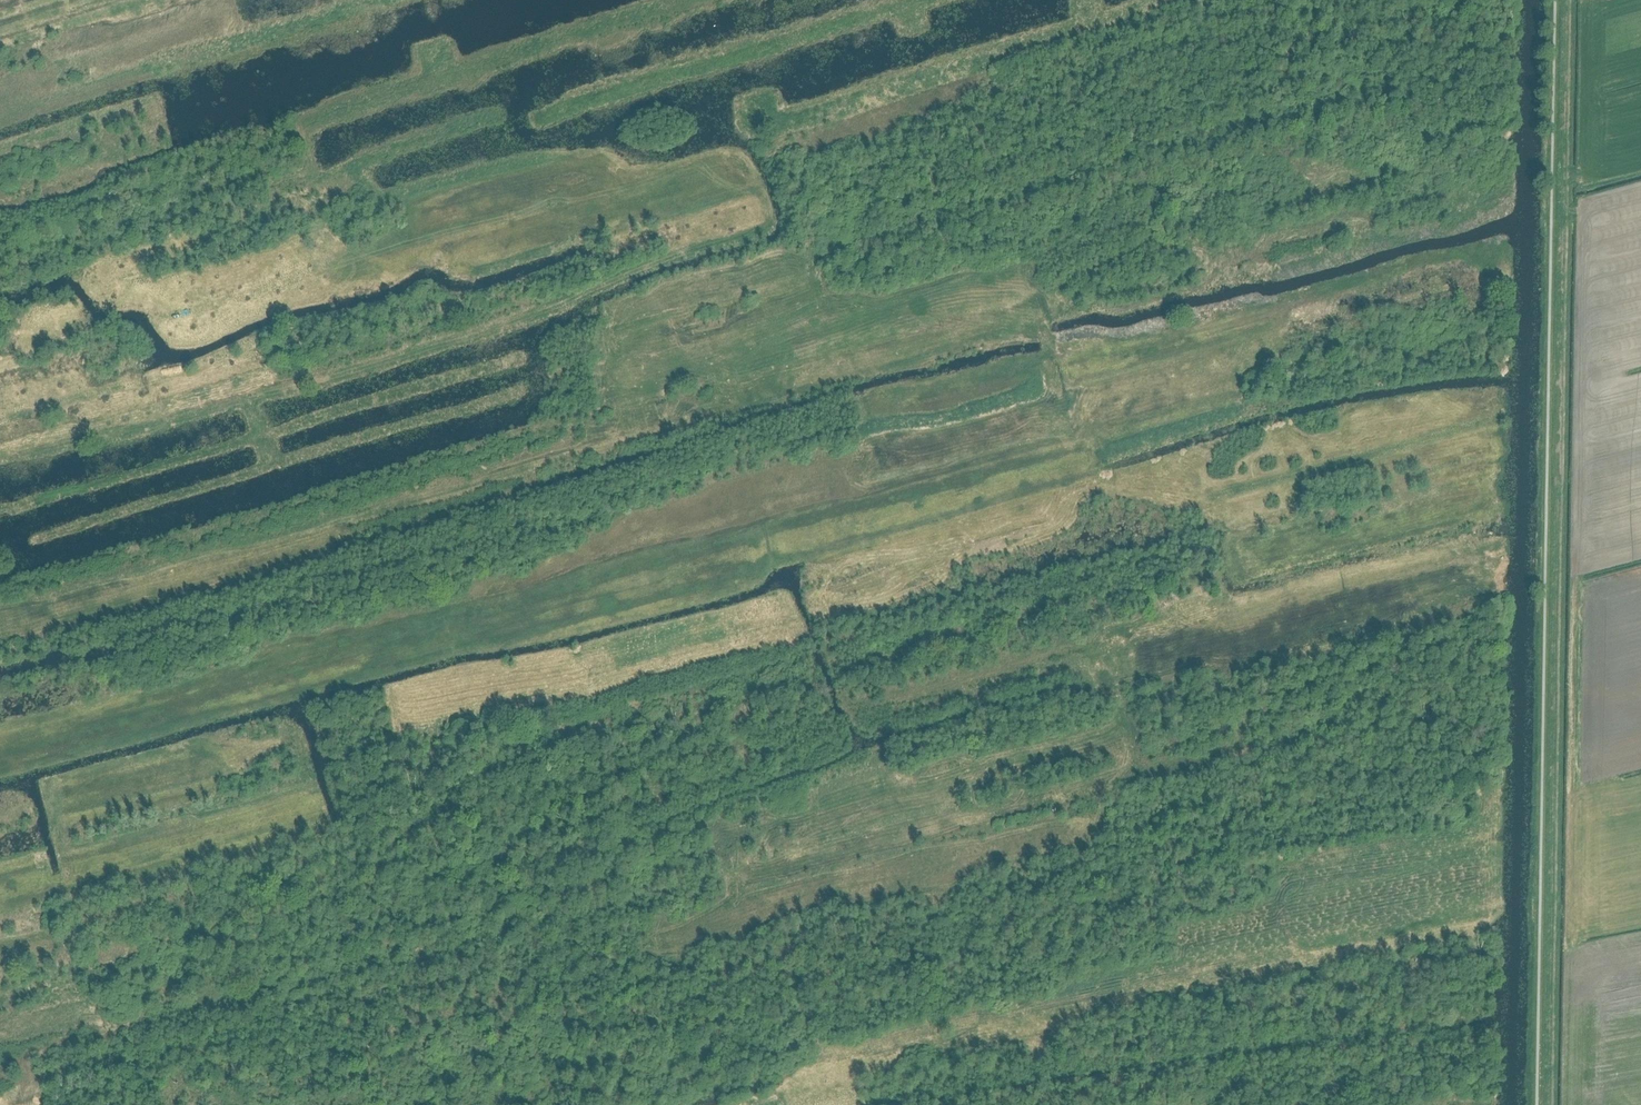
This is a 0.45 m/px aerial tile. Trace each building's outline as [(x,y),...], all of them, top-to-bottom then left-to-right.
[(692,832),(697,830),(692,819),(670,827),(672,831),(689,825),(692,832)]
